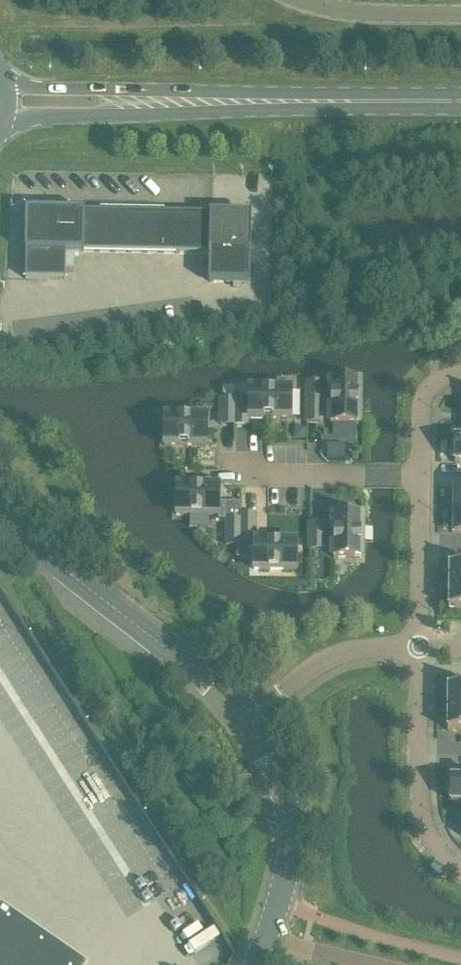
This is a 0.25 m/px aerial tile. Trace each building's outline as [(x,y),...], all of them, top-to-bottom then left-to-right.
[(211,214),(27,211),(25,279),(65,279),(66,251),(210,254),(211,214)] [(251,215),(211,214),(210,254),(210,282),(249,283),(251,215)] [(359,425),(359,387),(359,382),(354,382),(354,381),(332,381),(331,424),(359,425)] [(307,422),(321,422),(322,382),(308,382),(307,422)] [(221,399),(221,425),(249,425),(249,420),(263,421),(263,418),(292,418),(292,391),(249,390),(249,399),(221,399)] [(164,424),(164,445),(207,446),(207,418),(170,418),(164,418),(164,424)] [(452,457),(455,457),(455,462),(460,462),(460,437),(455,437),(455,443),(452,443),(452,457)] [(455,509),(460,509),(460,486),(453,486),(453,499),(455,499),(455,509)] [(182,515),(220,515),(220,488),(177,488),(177,509),(177,515),(182,515)] [(452,533),(460,533),(460,509),(455,509),(455,519),(452,519),(452,533)] [(297,571),(298,543),(255,543),(255,515),(241,514),(241,520),(227,519),(227,545),(254,546),(254,565),(254,570),(260,570),(297,571)] [(334,515),(334,559),(361,559),(361,516),(334,515)] [(324,523),(310,523),(310,549),(324,549),(324,523)] [(450,565),(449,609),(460,609),(460,565),(450,565)] [(448,687),(448,731),(460,731),(460,687),(448,687)] [(460,802),(460,778),(451,777),(451,783),(448,783),(448,797),(451,797),(451,802),(460,802)] [(92,864),(118,847),(106,828),(79,845),(92,864)] [(0,942),(11,926),(0,919),(0,964),(37,964),(0,942)]
